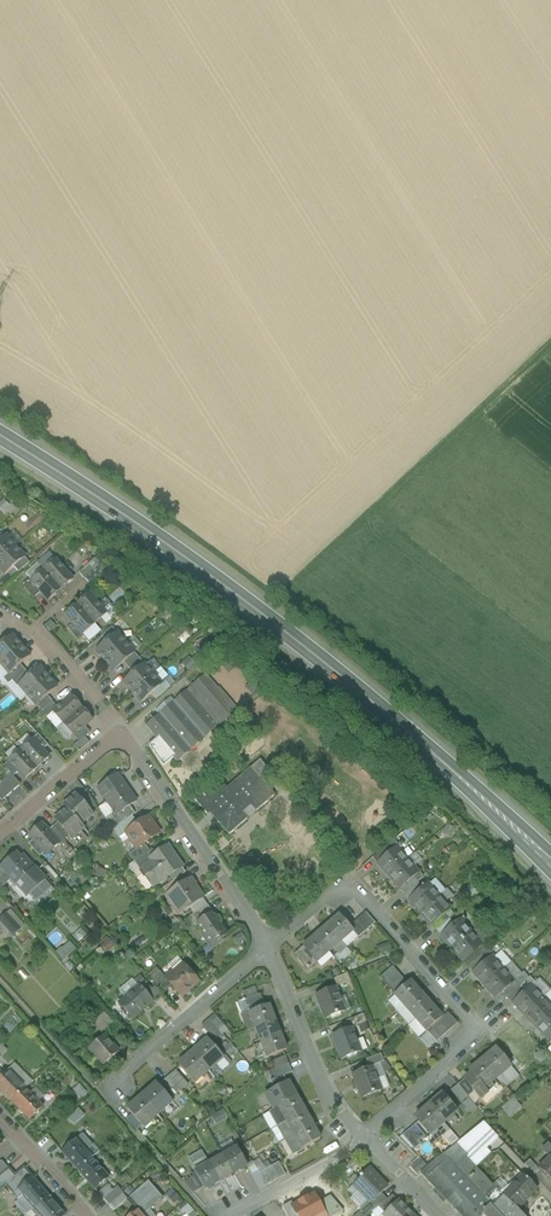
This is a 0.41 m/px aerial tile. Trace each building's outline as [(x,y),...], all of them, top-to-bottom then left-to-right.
[(15,547),(6,536),(0,541),(0,560),(15,547)] [(0,560),(0,570),(5,575),(14,567),(25,558),(15,547),(0,560)] [(25,558),(14,567),(18,573),(29,563),(25,558)] [(73,580),(56,560),(43,570),(60,590),(73,580)] [(94,560),(79,573),(84,580),(85,579),(101,565),(94,560)] [(101,565),(85,579),(90,585),(107,571),(101,565)] [(31,581),(41,592),(48,601),(60,590),(43,570),(31,581)] [(30,579),(22,586),(33,599),(41,592),(31,581),(30,579)] [(107,614),(90,594),(77,605),(95,625),(107,614)] [(77,605),(65,615),(73,624),(82,635),(83,635),(95,625),(77,605)] [(82,635),(73,624),(67,629),(78,642),(84,636),(83,635),(82,635)] [(112,628),(101,637),(106,643),(117,633),(112,628)] [(106,643),(96,651),(105,661),(126,643),(117,633),(106,643)] [(0,664),(21,646),(12,636),(0,647),(0,664)] [(126,643),(105,661),(114,671),(124,663),(135,653),(126,643)] [(21,646),(0,664),(9,674),(20,665),(30,656),(21,646)] [(135,653),(124,663),(128,668),(139,659),(135,653)] [(139,659),(128,668),(133,674),(144,664),(139,659)] [(133,674),(123,682),(132,693),(153,674),(144,664),(133,674)] [(20,665),(9,674),(3,679),(8,685),(12,682),(25,670),(20,665)] [(30,676),(19,685),(19,686),(27,696),(48,678),(40,667),(30,676)] [(25,670),(12,682),(17,687),(19,686),(19,685),(30,676),(25,670)] [(153,674),(132,693),(141,703),(151,694),(162,685),(162,684),(153,674)] [(206,676),(167,709),(169,712),(163,717),(162,716),(159,715),(147,726),(158,740),(157,741),(165,751),(167,750),(176,761),(222,722),(237,710),(219,689),(218,690),(206,676)] [(48,678),(27,696),(36,706),(48,696),(57,688),(48,678)] [(162,685),(151,694),(156,700),(170,687),(165,681),(162,684),(162,685)] [(48,696),(37,706),(41,711),(52,702),(48,696)] [(57,708),(52,712),(53,713),(63,724),(82,708),(71,696),(57,708)] [(41,711),(47,718),(53,713),(52,712),(57,708),(52,702),(41,711)] [(82,708),(63,724),(74,737),(85,727),(92,721),(82,708)] [(85,727),(74,736),(79,742),(85,738),(90,733),(85,727)] [(48,746),(38,735),(33,740),(43,750),(48,746)] [(85,738),(79,742),(73,746),(79,752),(89,743),(85,738)] [(33,740),(33,739),(21,750),(37,769),(49,758),(43,750),(33,740)] [(21,750),(8,761),(18,772),(25,780),(37,769),(21,750)] [(18,772),(9,761),(3,766),(11,774),(13,777),(18,772)] [(250,768),(226,789),(217,778),(193,798),(208,815),(210,813),(229,835),(247,819),(242,813),(250,806),(255,812),(274,796),(250,768)] [(0,784),(0,799),(2,801),(20,785),(13,777),(11,774),(0,784)] [(118,775),(98,788),(107,803),(109,802),(117,814),(118,815),(127,809),(136,802),(118,775)] [(96,806),(86,791),(79,797),(90,810),(96,806)] [(76,794),(63,805),(66,809),(67,809),(81,825),(94,814),(90,810),(79,797),(76,794)] [(127,809),(132,816),(142,810),(136,802),(127,809)] [(66,809),(54,819),(69,836),(72,840),(84,829),(81,825),(67,809),(66,809)] [(127,809),(118,815),(117,814),(113,817),(118,826),(132,816),(127,809)] [(132,816),(118,826),(125,835),(125,834),(138,825),(132,816)] [(113,817),(107,821),(112,830),(118,826),(113,817)] [(138,825),(125,834),(125,835),(136,850),(144,845),(159,835),(148,819),(138,825)] [(69,836),(57,823),(52,828),(63,840),(64,840),(69,836)] [(47,832),(41,825),(29,835),(34,840),(45,852),(49,849),(54,849),(58,845),(59,844),(47,832)] [(125,835),(118,826),(112,830),(119,839),(125,835)] [(63,840),(52,828),(47,832),(59,844),(58,845),(60,847),(66,842),(64,840),(63,840)] [(45,852),(34,840),(28,844),(40,857),(45,852)] [(134,862),(149,852),(144,845),(136,850),(129,855),(134,862)] [(386,847),(373,858),(378,864),(391,853),(386,847)] [(378,864),(377,864),(388,877),(408,860),(397,847),(391,853),(378,864)] [(153,858),(140,866),(143,870),(154,886),(170,876),(181,868),(182,867),(168,848),(153,858)] [(140,866),(153,858),(149,852),(134,862),(141,872),(143,870),(140,866)] [(1,867),(0,868),(11,880),(27,897),(45,880),(23,856),(20,858),(16,853),(1,867)] [(408,860),(388,877),(399,890),(400,889),(413,878),(419,872),(408,860)] [(11,880),(0,868),(1,867),(0,866),(0,890),(11,880)] [(181,868),(170,876),(174,881),(177,879),(185,874),(181,868)] [(413,878),(400,889),(405,895),(418,883),(413,878)] [(174,881),(163,889),(168,896),(182,886),(177,879),(174,881)] [(168,896),(166,897),(174,908),(178,905),(184,913),(205,898),(192,879),(182,886),(168,896)] [(418,883),(405,895),(410,900),(422,889),(418,883)] [(410,900),(409,901),(420,913),(440,896),(429,883),(422,889),(410,900)] [(76,907),(65,894),(56,902),(67,915),(76,907)] [(440,896),(420,913),(431,926),(445,914),(451,909),(440,896)] [(207,905),(190,918),(196,927),(198,926),(196,924),(203,919),(204,919),(212,913),(213,914),(207,905)] [(374,923),(364,912),(359,916),(369,928),(374,923)] [(6,913),(0,918),(0,920),(13,935),(20,928),(6,913)] [(212,913),(204,919),(203,919),(196,924),(198,926),(203,933),(201,940),(211,942),(214,946),(229,935),(220,922),(219,923),(213,914),(212,913)] [(445,914),(432,925),(437,931),(449,920),(445,914)] [(347,926),(339,916),(326,927),(340,942),(352,932),(352,931),(347,926)] [(369,928),(359,916),(354,920),(364,932),(369,928)] [(364,932),(354,920),(347,926),(352,931),(352,932),(357,938),(364,932)] [(449,920),(437,931),(442,936),(454,925),(449,920)] [(442,936),(441,937),(452,950),(472,932),(461,920),(454,925),(442,936)] [(340,942),(326,927),(315,936),(328,952),(333,948),(340,942)] [(472,932),(452,950),(463,963),(477,951),(483,945),(472,932)] [(328,952),(315,936),(303,947),(316,962),(328,952)] [(71,941),(57,951),(63,959),(77,949),(71,941)] [(340,942),(333,948),(338,955),(346,949),(340,942)] [(380,954),(393,948),(390,942),(378,947),(380,954)] [(316,962),(303,947),(294,954),(307,970),(316,962)] [(477,951),(464,962),(469,967),(481,956),(477,951)] [(481,956),(469,967),(473,973),(486,962),(481,956)] [(473,973),(472,973),(484,986),(504,969),(493,956),(486,962),(473,973)] [(184,966),(177,972),(175,969),(165,978),(165,979),(172,987),(182,998),(199,983),(192,975),(192,971),(189,968),(186,968),(184,966)] [(391,967),(380,977),(392,991),(404,981),(391,967)] [(504,969),(484,986),(495,999),(508,987),(515,981),(504,969)] [(160,972),(151,980),(164,994),(172,987),(165,979),(165,978),(160,972)] [(347,973),(334,978),(337,985),(350,980),(347,973)] [(153,987),(142,974),(134,981),(138,986),(139,985),(146,993),(153,987)] [(513,992),(507,998),(513,1004),(532,985),(532,986),(535,983),(530,977),(513,992)] [(532,985),(513,1004),(519,1011),(519,1010),(524,1015),(524,1016),(543,998),(550,992),(550,991),(549,991),(539,980),(535,983),(532,986),(532,985)] [(410,982),(395,995),(405,1006),(420,993),(410,982)] [(138,986),(120,1002),(134,1019),(153,1002),(146,993),(139,985),(138,986)] [(334,986),(315,994),(325,1019),(344,1012),(334,986)] [(508,987),(496,998),(500,1003),(507,998),(513,992),(508,987)] [(420,993),(405,1006),(416,1018),(430,1005),(420,993)] [(260,994),(244,1001),(249,1013),(265,1007),(260,994)] [(524,1016),(531,1023),(532,1023),(537,1028),(536,1028),(537,1029),(550,1015),(550,1006),(543,998),(524,1016)] [(244,1001),(238,1003),(243,1016),(249,1013),(244,1001)] [(430,1005),(416,1018),(427,1031),(431,1027),(436,1022),(441,1018),(430,1005)] [(265,1007),(249,1013),(255,1028),(274,1021),(268,1006),(265,1007)] [(457,1024),(447,1012),(441,1018),(452,1029),(457,1024)] [(109,1026),(98,1013),(90,1020),(101,1032),(109,1026)] [(249,1013),(243,1016),(249,1031),(255,1028),(249,1013)] [(363,1014),(350,1019),(354,1026),(366,1021),(363,1014)] [(224,1026),(214,1015),(209,1020),(219,1031),(224,1026)] [(537,1029),(538,1029),(543,1034),(542,1035),(548,1041),(550,1039),(550,1015),(537,1029)] [(441,1018),(436,1022),(446,1034),(452,1029),(441,1018)] [(219,1031),(209,1020),(202,1026),(215,1041),(222,1035),(218,1031),(219,1031)] [(274,1021),(255,1028),(261,1043),(280,1035),(274,1021)] [(436,1022),(431,1027),(441,1038),(446,1034),(436,1022)] [(431,1027),(427,1031),(437,1042),(441,1038),(431,1027)] [(350,1028),(332,1035),(341,1060),(360,1053),(350,1028)] [(105,1035),(90,1049),(105,1066),(120,1053),(105,1035)] [(280,1035),(261,1043),(267,1058),(286,1051),(280,1035)] [(208,1040),(193,1053),(209,1071),(216,1064),(215,1063),(222,1057),(208,1040)] [(497,1049),(483,1060),(498,1078),(511,1066),(497,1049)] [(209,1071),(193,1053),(178,1065),(193,1082),(200,1076),(201,1077),(209,1071)] [(380,1054),(365,1060),(368,1068),(371,1067),(383,1062),(380,1054)] [(285,1056),(272,1062),(275,1069),(271,1070),(271,1071),(288,1064),(285,1056)] [(483,1060),(469,1072),(471,1074),(464,1079),(465,1080),(474,1091),(473,1092),(480,1100),(495,1087),(491,1083),(498,1078),(483,1060)] [(288,1064),(271,1071),(275,1079),(275,1080),(284,1076),(292,1073),(288,1064)] [(511,1066),(498,1078),(505,1087),(520,1075),(511,1066)] [(368,1068),(353,1074),(363,1099),(381,1092),(371,1067),(368,1068)] [(8,1071),(0,1078),(0,1090),(10,1101),(24,1088),(8,1071)] [(188,1085),(176,1071),(169,1077),(181,1091),(188,1085)] [(284,1076),(275,1080),(275,1079),(270,1081),(275,1090),(265,1095),(273,1110),(279,1107),(296,1097),(288,1083),(288,1082),(288,1083),(284,1076)] [(181,1091),(169,1077),(162,1082),(175,1097),(181,1091)] [(474,1091),(465,1080),(458,1085),(468,1097),(473,1092),(474,1091)] [(80,1084),(74,1089),(81,1097),(87,1092),(80,1084)] [(171,1101),(156,1084),(142,1097),(157,1115),(165,1108),(164,1108),(171,1101)] [(468,1097),(458,1085),(451,1091),(461,1103),(468,1097)] [(42,1107),(24,1088),(10,1101),(28,1120),(42,1107)] [(457,1111),(443,1094),(429,1106),(443,1123),(444,1123),(457,1111)] [(157,1115),(142,1097),(127,1110),(132,1115),(141,1126),(142,1127),(149,1120),(150,1121),(157,1115)] [(296,1097),(279,1107),(286,1121),(304,1111),(297,1097),(296,1097)] [(521,1107),(513,1098),(501,1109),(509,1117),(521,1107)] [(443,1123),(429,1106),(415,1117),(430,1134),(443,1123)] [(279,1107),(273,1110),(271,1111),(279,1125),(286,1121),(279,1107)] [(74,1124),(86,1115),(80,1108),(68,1117),(74,1124)] [(224,1109),(213,1115),(216,1122),(228,1117),(224,1109)] [(304,1111),(286,1121),(294,1135),(312,1125),(304,1111)] [(141,1126),(132,1115),(126,1120),(136,1130),(141,1126)] [(294,1135),(286,1121),(279,1125),(287,1139),(288,1139),(294,1135)] [(93,1122),(83,1130),(88,1136),(98,1128),(93,1122)] [(498,1138),(483,1122),(456,1144),(468,1157),(466,1158),(475,1168),(490,1154),(486,1149),(498,1138)] [(443,1123),(430,1134),(435,1141),(435,1140),(436,1141),(442,1135),(449,1129),(444,1123),(443,1123)] [(312,1125),(294,1135),(302,1149),(303,1148),(304,1149),(320,1139),(312,1125)] [(424,1136),(415,1125),(409,1130),(418,1141),(424,1136)] [(449,1129),(442,1135),(451,1146),(458,1140),(449,1129)] [(418,1141),(409,1130),(403,1135),(414,1149),(421,1144),(418,1141)] [(302,1149),(294,1135),(288,1139),(296,1153),(304,1149),(303,1148),(302,1149)] [(92,1159),(76,1140),(61,1152),(78,1171),(92,1159)] [(475,1168),(466,1158),(468,1157),(456,1144),(442,1156),(490,1206),(491,1207),(502,1196),(475,1168)] [(549,1144),(542,1152),(549,1158),(538,1168),(550,1180),(550,1146),(549,1144)] [(237,1148),(223,1156),(233,1174),(247,1166),(237,1148)] [(233,1174),(223,1156),(209,1164),(219,1182),(233,1174)] [(420,1156),(410,1166),(419,1175),(429,1165),(420,1156)] [(442,1156),(423,1171),(464,1215),(477,1215),(478,1215),(490,1206),(442,1156)] [(205,1157),(191,1166),(195,1173),(195,1172),(209,1164),(205,1157)] [(108,1178),(92,1159),(78,1171),(94,1190),(108,1178)] [(530,1160),(524,1165),(534,1175),(539,1170),(530,1160)] [(278,1162),(272,1166),(279,1179),(286,1175),(278,1162)] [(209,1164),(195,1172),(195,1173),(205,1190),(219,1182),(209,1164)] [(279,1179),(272,1166),(265,1170),(273,1182),(279,1179)] [(387,1186),(368,1168),(358,1178),(359,1179),(353,1185),(360,1191),(361,1191),(369,1199),(371,1201),(374,1199),(381,1192),(387,1186)] [(0,1176),(0,1191),(6,1186),(5,1185),(14,1177),(8,1169),(0,1176)] [(49,1197),(32,1178),(24,1169),(14,1177),(5,1185),(6,1186),(18,1200),(23,1196),(34,1209),(49,1197)] [(273,1182),(265,1170),(259,1173),(266,1186),(273,1182)] [(259,1173),(258,1171),(251,1175),(259,1190),(266,1186),(259,1173)] [(502,1196),(517,1210),(518,1210),(537,1189),(522,1175),(502,1196)] [(194,1177),(183,1183),(193,1194),(201,1189),(194,1177)] [(148,1182),(131,1198),(139,1207),(137,1209),(143,1215),(149,1209),(162,1198),(148,1182)] [(117,1187),(102,1199),(108,1206),(122,1194),(123,1193),(117,1187)] [(381,1192),(374,1199),(379,1206),(387,1200),(381,1192)] [(291,1207),(297,1215),(318,1215),(325,1211),(314,1193),(291,1207)] [(122,1194),(108,1206),(114,1212),(127,1200),(122,1194)] [(387,1200),(379,1206),(385,1212),(398,1199),(394,1194),(387,1200)] [(502,1196),(491,1207),(499,1215),(524,1215),(518,1210),(517,1210),(502,1196)] [(49,1197),(34,1209),(40,1215),(65,1215),(49,1197)] [(385,1212),(389,1215),(412,1215),(414,1214),(399,1198),(398,1199),(385,1212)] [(369,1199),(361,1206),(362,1208),(352,1215),(367,1215),(379,1206),(374,1199),(371,1201),(369,1199)] [(490,1206),(478,1215),(479,1215),(499,1215),(491,1207),(490,1206)]
